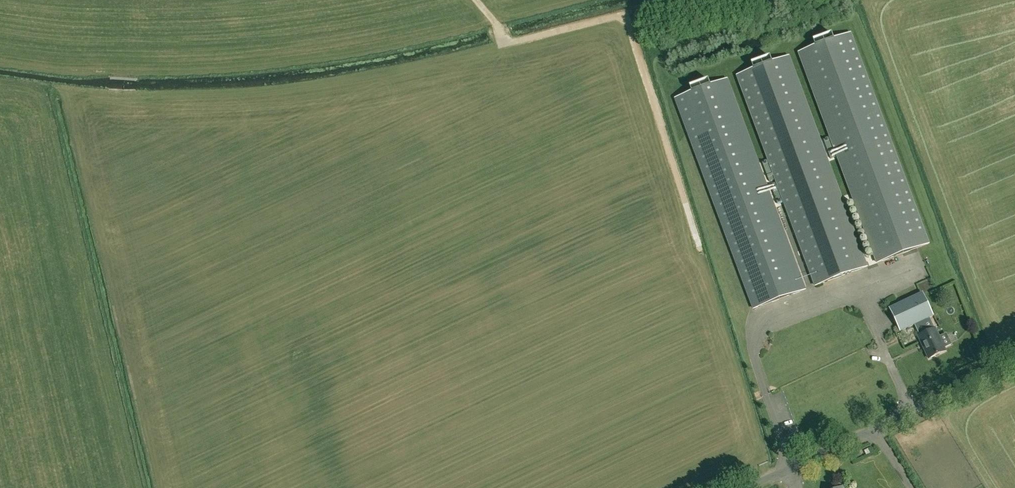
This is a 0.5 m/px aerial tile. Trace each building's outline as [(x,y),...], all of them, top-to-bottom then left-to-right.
[(813,33),(832,28),(830,23),(812,27),(813,33)] [(852,35),(799,55),(878,266),(930,246),(852,35)] [(751,56),(770,51),(769,46),(750,51),(751,56)] [(789,59),(737,78),(766,157),(776,183),(815,289),(868,269),(789,59)] [(805,290),(727,79),(710,85),(692,92),(676,98),(754,309),(805,290)] [(888,306),(900,330),(932,314),(921,291),(888,306)] [(947,334),(939,337),(935,328),(935,329),(931,320),(917,326),(921,335),(919,336),(929,359),(946,351),(944,348),(952,344),(947,334)]
